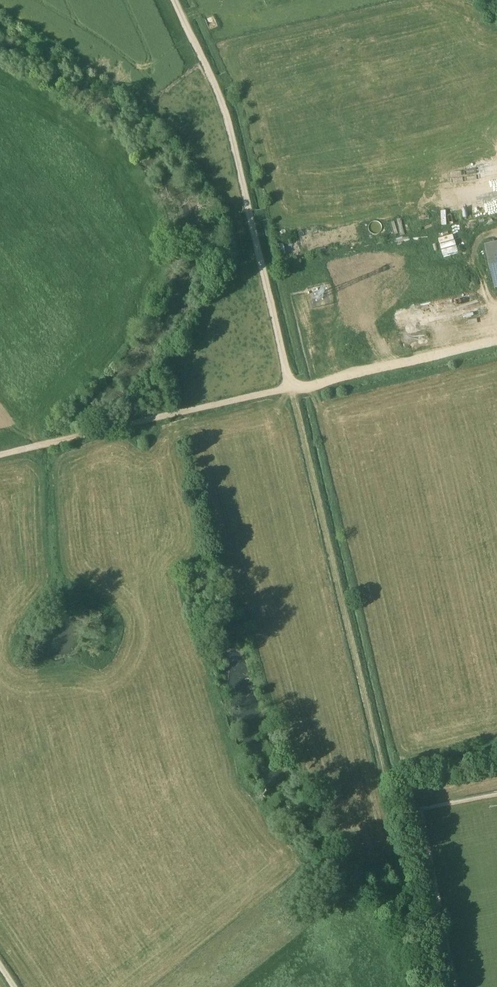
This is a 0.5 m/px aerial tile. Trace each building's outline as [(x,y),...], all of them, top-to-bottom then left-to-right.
[(485,245),(495,288),(496,288),(496,243),(485,245)]
